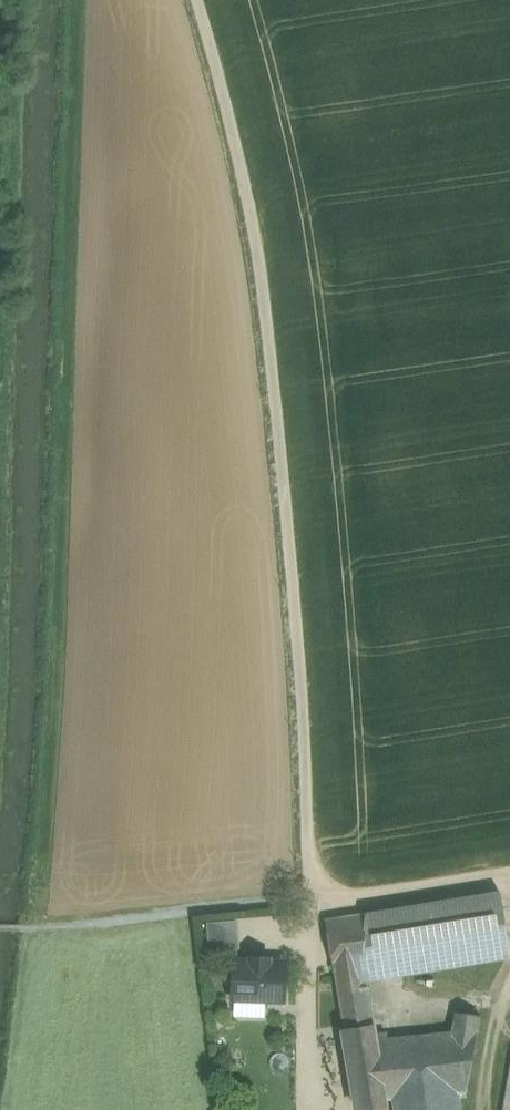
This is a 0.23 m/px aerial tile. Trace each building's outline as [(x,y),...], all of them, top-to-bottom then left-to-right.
[(509,898),(331,921),(352,1109),(477,1109),(475,1102),(493,1017),(465,1016),(457,1035),(387,1041),(380,986),(509,966),(509,908),(509,898)] [(235,918),(201,920),(202,944),(236,943),(235,918)] [(283,1000),(285,961),(236,963),(232,998),(283,1000)]
